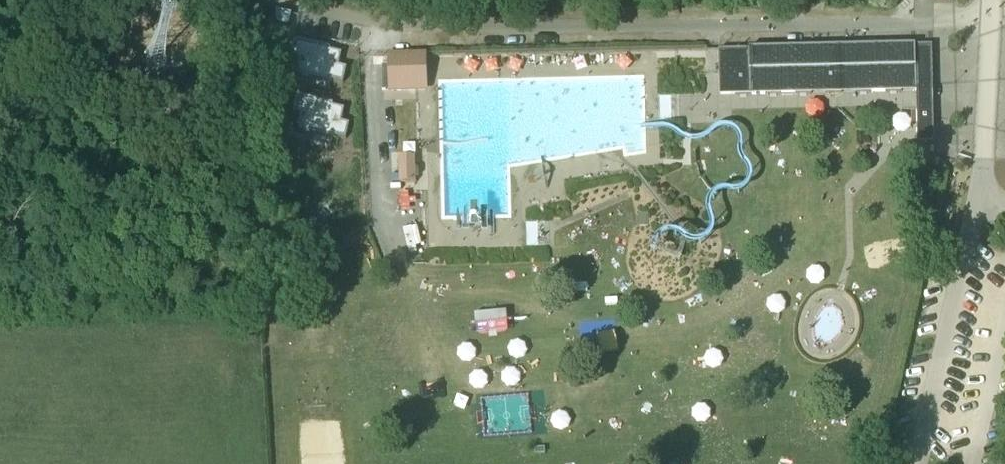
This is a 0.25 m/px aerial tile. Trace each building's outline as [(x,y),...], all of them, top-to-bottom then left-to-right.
[(292,19),(278,15),(278,28),(290,31),(292,19)] [(297,47),(295,47),(292,61),(299,63),(296,77),(298,77),(298,79),(311,83),(312,80),(344,88),(348,73),(340,71),(343,58),(310,50),(311,48),(298,45),(297,47)] [(916,95),(933,95),(932,49),(915,50),(916,95)] [(915,50),(750,54),(751,100),(916,95),(915,50)] [(750,54),(720,55),(721,100),(751,100),(750,54)] [(426,60),(391,60),(391,71),(392,91),(392,94),(426,94),(426,60)] [(392,91),(391,71),(382,72),(383,92),(392,91)] [(933,95),(916,95),(917,103),(917,113),(933,113),(933,102),(933,95)] [(300,103),(298,103),(294,117),(302,119),(299,132),(301,133),(300,135),(314,138),(314,136),(347,144),(351,128),(343,126),(346,114),(313,106),(313,104),(301,101),(300,103)] [(933,113),(917,113),(917,147),(934,147),(933,113)] [(416,161),(400,162),(401,187),(416,187),(416,183),(419,181),(419,174),(416,171),(416,161)]
